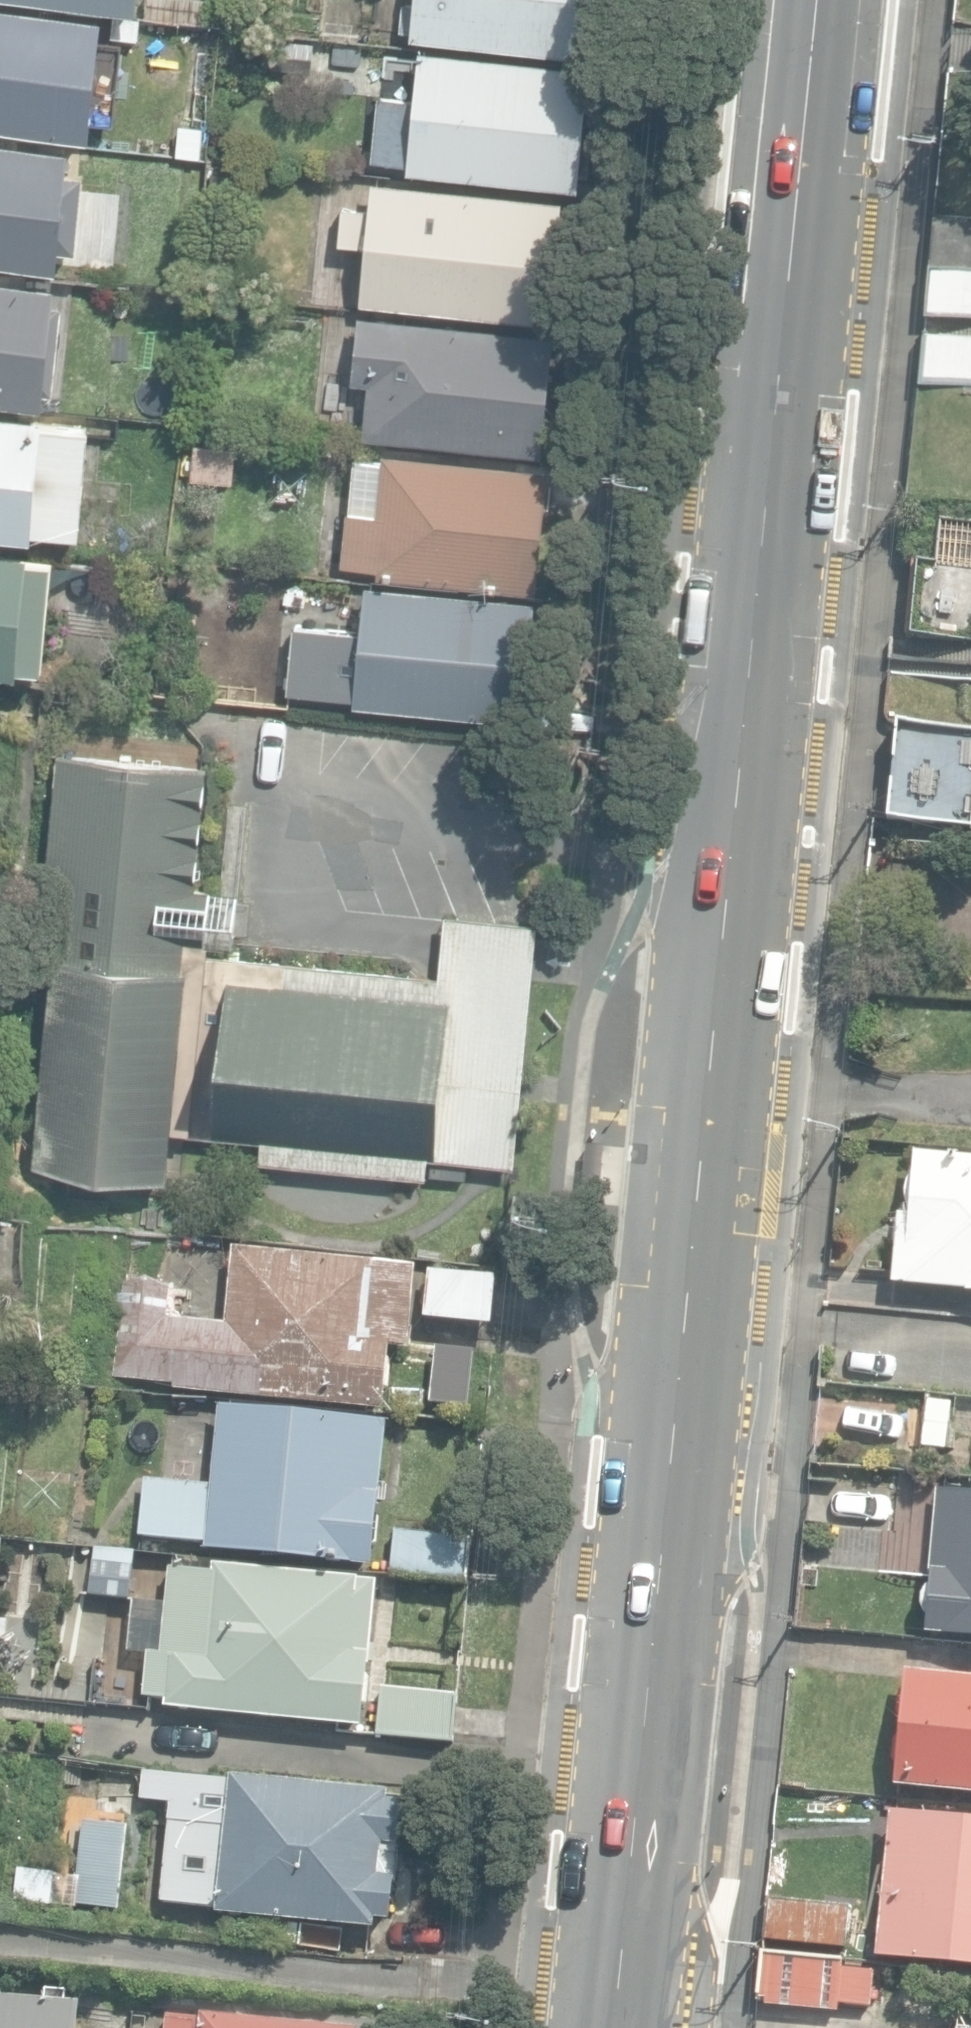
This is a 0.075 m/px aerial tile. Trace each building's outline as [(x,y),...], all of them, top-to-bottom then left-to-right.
[(591,50),(596,0),(402,0),(399,23),(412,24),(412,31),(591,50)] [(92,135),(106,15),(0,4),(0,125),(92,135)] [(279,75),(315,78),(318,43),(283,40),(279,75)] [(403,166),(574,183),(576,167),(586,168),(595,79),(585,78),(587,62),(415,44),(410,94),(375,90),(369,156),(404,159),(403,166)] [(203,158),(206,126),(179,123),(176,156),(203,158)] [(61,263),(63,244),(79,245),(86,168),(72,166),(74,142),(0,135),(0,257),(61,263)] [(358,298),(553,319),(558,268),(552,267),(560,196),(372,176),(369,206),(340,203),(337,239),(364,242),(358,298)] [(928,255),(970,259),(970,211),(932,208),(928,255)] [(928,255),(924,305),(970,309),(970,259),(928,255)] [(47,408),(49,393),(56,393),(66,306),(60,304),(60,286),(0,280),(0,403),(47,408)] [(365,438),(545,457),(558,336),(362,315),(354,383),(371,385),(365,438)] [(970,375),(970,326),(922,322),(918,370),(970,375)] [(36,537),(37,531),(85,535),(94,429),(47,425),(48,418),(0,414),(0,534),(36,537)] [(194,480),(236,483),(239,447),(198,443),(194,480)] [(560,468),(380,450),(379,457),(352,454),(341,562),(377,566),(376,572),(547,589),(560,468)] [(24,673),(24,667),(47,669),(56,562),(35,561),(36,553),(0,550),(0,671),(24,673)] [(970,641),(970,566),(922,561),(914,635),(970,641)] [(355,706),(527,723),(528,706),(539,707),(547,618),(537,617),(538,606),(366,589),(361,641),(291,634),(285,693),(356,700),(355,706)] [(897,717),(890,814),(970,820),(970,722),(897,717)] [(175,1131),(192,1132),(209,954),(210,945),(232,947),(237,894),(197,890),(209,767),(59,752),(37,964),(54,965),(33,1166),(170,1180),(175,1131)] [(209,954),(192,1132),(262,1140),(260,1161),(427,1178),(429,1157),(516,1166),(540,926),(444,916),(438,975),(229,956),(209,954)] [(588,1148),(583,1202),(599,1203),(604,1150),(588,1148)] [(970,1290),(970,1155),(917,1151),(912,1215),(900,1214),(894,1283),(970,1290)] [(173,1390),(383,1411),(390,1347),(410,1350),(418,1266),(236,1247),(228,1322),(169,1316),(172,1288),(124,1282),(114,1377),(174,1383),(173,1390)] [(424,1318),(492,1325),(496,1277),(429,1271),(424,1318)] [(209,1548),(375,1565),(390,1422),(222,1404),(213,1486),(147,1479),(142,1535),(209,1542),(209,1548)] [(970,1637),(970,1489),(939,1486),(926,1633),(970,1637)] [(394,1574),(467,1581),(472,1535),(398,1528),(394,1574)] [(164,1700),(362,1720),(377,1574),(212,1557),(211,1563),(169,1559),(160,1644),(148,1643),(143,1691),(164,1693),(164,1700)] [(89,1592),(131,1597),(136,1563),(93,1559),(89,1592)] [(970,1792),(970,1676),(905,1669),(904,1686),(898,1692),(895,1719),(903,1727),(903,1734),(894,1739),(892,1760),(896,1767),(896,1784),(970,1792)] [(380,1733),(457,1741),(462,1694),(385,1686),(380,1733)] [(54,1797),(100,1803),(105,1764),(59,1757),(54,1797)] [(217,1913),(374,1928),(375,1920),(392,1921),(404,1799),(388,1797),(389,1791),(146,1768),(143,1801),(171,1804),(162,1901),(217,1906),(217,1913)] [(970,1962),(970,1816),(893,1809),(880,1954),(970,1962)] [(766,1938),(846,1946),(850,1902),(770,1895),(766,1938)] [(767,2003),(841,2009),(845,1958),(763,1952),(759,1996),(768,1997),(767,2003)] [(852,2001),(900,2006),(903,1976),(855,1972),(852,2001)] [(81,1999),(0,1993),(0,2027),(79,2027),(81,1999)] [(168,2015),(166,2027),(286,2027),(168,2015)]
